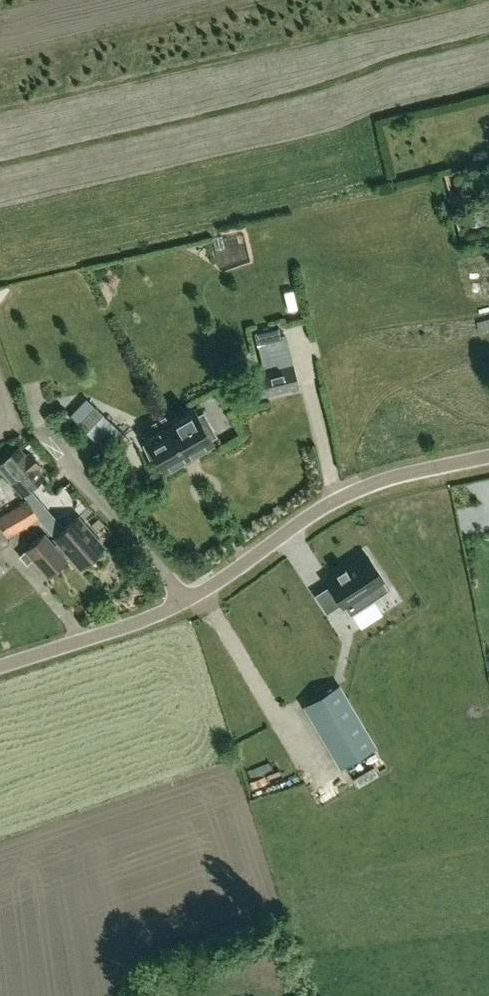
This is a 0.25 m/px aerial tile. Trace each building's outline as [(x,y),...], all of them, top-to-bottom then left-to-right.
[(481,224),(477,210),(466,213),(469,227),(481,224)] [(488,331),(488,318),(477,321),(480,333),(488,331)] [(279,327),(255,333),(259,350),(288,344),(287,337),(282,338),(279,327)] [(297,386),(292,366),(246,378),(251,397),(297,386)] [(92,410),(83,401),(69,415),(86,432),(103,415),(95,406),(92,410)] [(193,407),(168,422),(164,415),(163,416),(188,459),(214,444),(211,439),(216,436),(209,423),(202,411),(197,414),(193,407)] [(188,459),(163,416),(152,422),(156,429),(143,436),(146,442),(142,444),(151,461),(156,459),(164,473),(188,459)] [(39,464),(29,453),(25,457),(17,447),(0,462),(0,468),(23,494),(43,477),(35,468),(39,464)] [(61,485),(46,500),(60,514),(75,499),(61,485)] [(0,515),(0,526),(7,537),(38,518),(26,499),(0,515)] [(54,537),(80,567),(103,547),(76,517),(54,537)] [(48,576),(65,561),(43,536),(19,556),(25,564),(32,558),(48,576)] [(32,596),(43,586),(34,576),(23,586),(32,596)] [(386,578),(346,604),(368,639),(408,613),(386,578)] [(305,705),(342,765),(375,745),(338,684),(305,705)]
